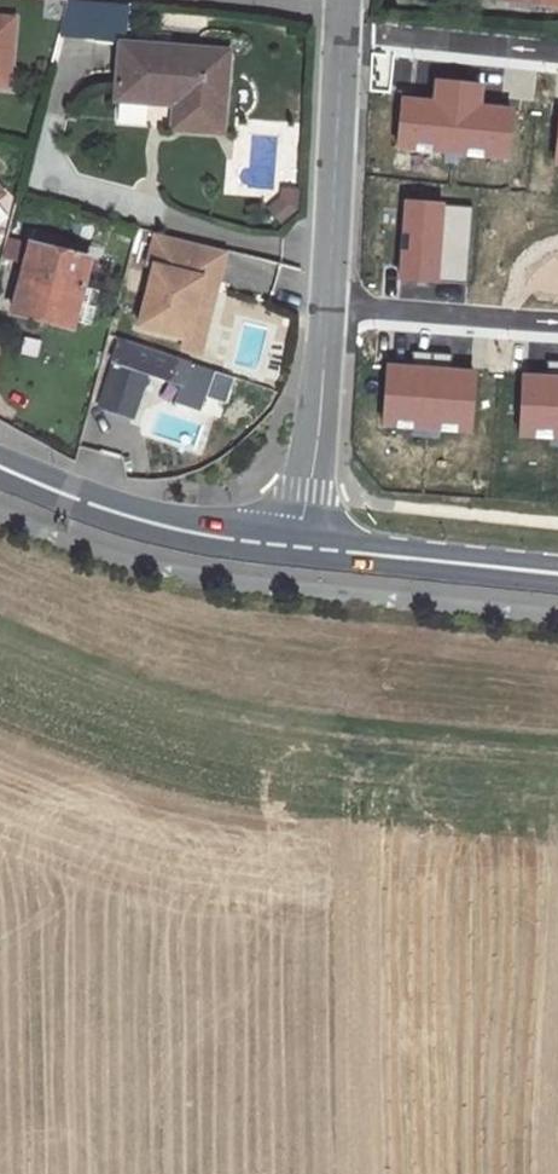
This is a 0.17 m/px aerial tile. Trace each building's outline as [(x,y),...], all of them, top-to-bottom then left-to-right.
[(0,15),(0,66),(5,66),(11,16),(0,15)] [(219,131),(226,51),(116,43),(112,99),(171,104),(171,106),(173,106),(188,121),(187,128),(219,131)] [(474,69),(468,126),(495,129),(504,130),(497,200),(545,205),(557,80),(557,78),(474,69)] [(169,127),(187,128),(188,121),(173,106),(171,106),(169,127)] [(495,129),(488,199),(497,200),(504,130),(495,129)] [(57,236),(33,229),(12,312),(69,327),(71,320),(85,324),(89,322),(97,293),(94,289),(80,286),(87,259),(54,250),(57,236)] [(216,246),(153,230),(144,262),(150,263),(135,322),(181,335),(187,314),(204,319),(214,279),(208,277),(216,246)] [(208,277),(214,279),(222,248),(216,246),(208,277)] [(181,335),(180,341),(196,345),(204,319),(187,314),(181,335)] [(119,339),(97,405),(130,416),(144,374),(178,386),(172,403),(198,411),(212,370),(119,339)]
